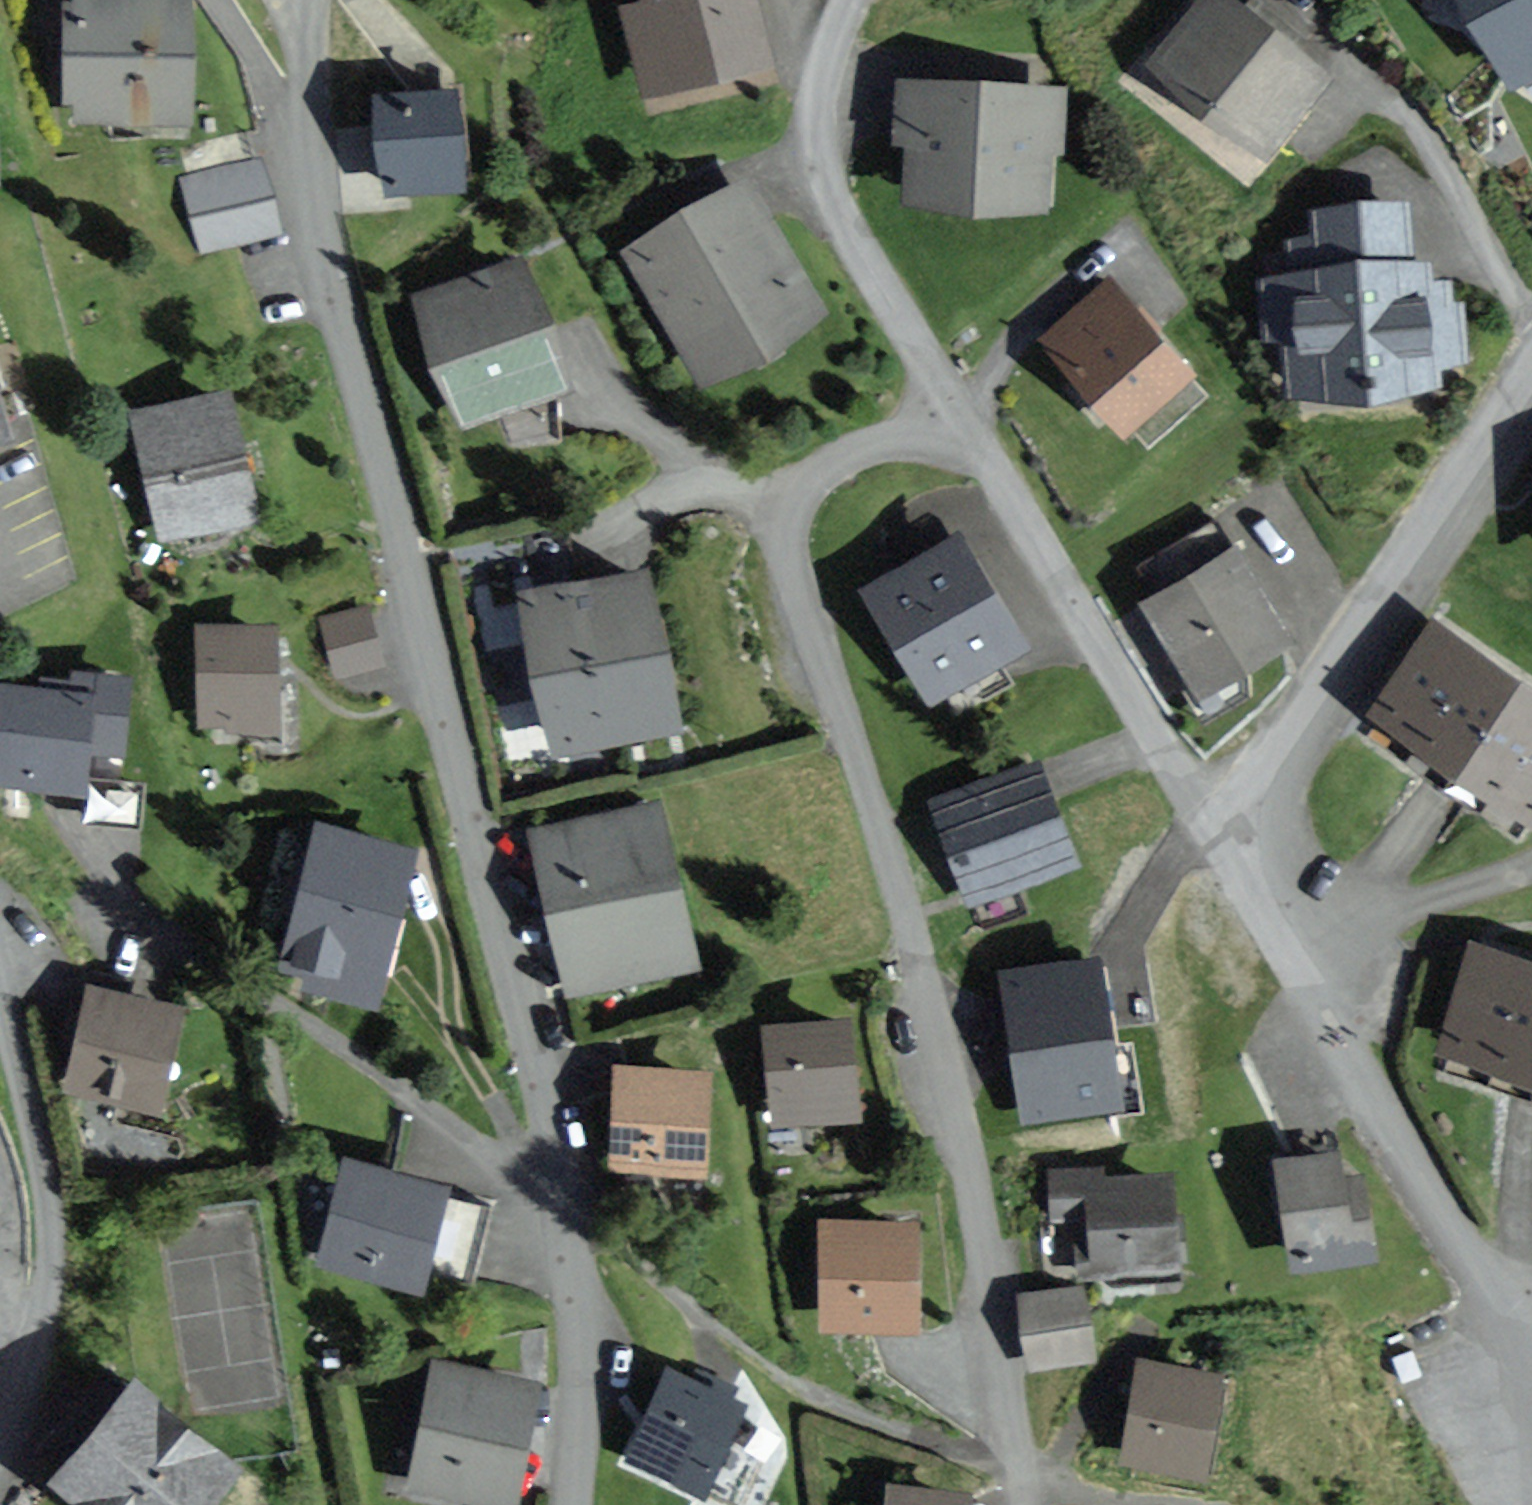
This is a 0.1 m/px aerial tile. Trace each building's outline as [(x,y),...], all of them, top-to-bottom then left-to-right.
[(190,0),(73,0),(73,8),(60,8),(60,113),(73,113),(73,129),(190,129),(190,0)] [(756,0),(640,0),(640,2),(617,8),(645,114),(777,81),(756,0)] [(1234,0),(1202,0),(1148,71),(1270,165),(1336,78),(1247,10),(1234,0)] [(1510,89),(1531,77),(1531,0),(1461,0),(1510,89)] [(1070,88),(894,79),(890,143),(907,144),(903,209),(1050,217),(1053,155),(1066,156),(1070,88)] [(465,181),(459,92),(372,98),(380,201),(447,196),(446,183),(465,181)] [(260,156),(178,174),(199,252),(283,237),(260,156)] [(826,322),(749,184),(619,256),(696,394),(826,322)] [(1283,334),(1287,397),(1437,389),(1436,363),(1467,361),(1464,310),(1449,311),(1447,286),(1420,287),(1419,271),(1403,272),(1400,212),(1319,216),(1321,241),(1286,243),(1288,281),(1260,283),(1263,335),(1283,334)] [(572,394),(522,261),(410,303),(459,436),(572,394)] [(1199,378),(1114,280),(1039,344),(1125,443),(1199,378)] [(260,522),(229,391),(127,415),(159,546),(260,522)] [(0,412),(0,444),(8,442),(0,412)] [(1031,649),(963,534),(865,592),(933,707),(1031,649)] [(1296,639),(1238,548),(1144,608),(1201,699),(1296,639)] [(682,732),(650,569),(522,595),(555,758),(682,732)] [(366,606),(318,617),(336,677),(388,667),(366,606)] [(1432,617),(1370,713),(1531,817),(1531,682),(1432,617)] [(281,627),(197,629),(200,729),(284,726),(281,627)] [(3,684),(0,703),(0,786),(82,797),(96,698),(3,684)] [(1088,859),(1048,751),(929,794),(969,902),(1088,859)] [(702,964),(663,800),(527,832),(566,996),(702,964)] [(413,857),(318,832),(282,964),(307,971),(303,985),(374,1004),(413,857)] [(1471,935),(1436,1052),(1531,1080),(1531,953),(1471,935)] [(998,944),(1006,1106),(1113,1101),(1105,939),(998,944)] [(187,1000),(85,980),(63,1086),(166,1107),(187,1000)] [(863,1114),(852,1009),(762,1019),(773,1123),(863,1114)] [(711,1063),(616,1058),(611,1166),(706,1170),(711,1063)] [(1347,1169),(1342,1144),(1275,1156),(1296,1266),(1380,1250),(1364,1166),(1347,1169)] [(1178,1268),(1170,1170),(1100,1176),(1099,1161),(1039,1166),(1044,1223),(1091,1219),(1096,1275),(1178,1268)] [(444,1194),(349,1170),(327,1257),(422,1281),(444,1194)] [(922,1328),(920,1214),(818,1215),(820,1329),(922,1328)] [(1099,1361),(1090,1286),(1020,1294),(1029,1369),(1099,1361)] [(1226,1369),(1142,1352),(1121,1455),(1205,1472),(1226,1369)] [(432,1358),(407,1487),(502,1504),(519,1504),(543,1379),(432,1358)] [(750,1405),(666,1365),(620,1462),(704,1502),(750,1405)] [(138,1385),(56,1480),(85,1504),(209,1504),(238,1471),(138,1385)] [(889,1477),(886,1504),(974,1504),(976,1486),(889,1477)]
